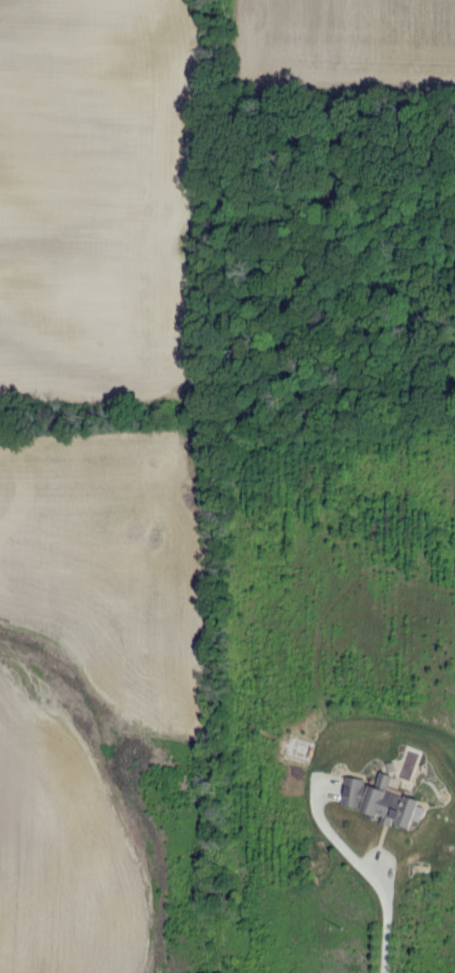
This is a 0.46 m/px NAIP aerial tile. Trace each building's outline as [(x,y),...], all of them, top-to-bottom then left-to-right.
[(392,774),(387,789),(406,796),(407,793),(420,798),(418,802),(425,805),(419,820),(413,817),(410,826),(397,821),(398,818),(394,817),(391,823),(381,820),(383,814),(379,812),(378,815),(361,808),(362,804),(361,803),(360,805),(342,802),(346,774),(366,777),(365,783),(372,784),(375,774),(379,776),(381,770),(392,774)]
